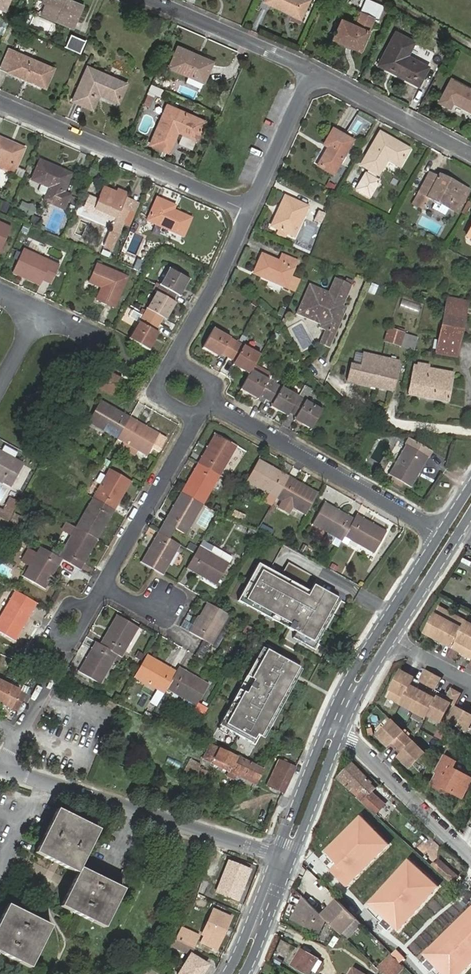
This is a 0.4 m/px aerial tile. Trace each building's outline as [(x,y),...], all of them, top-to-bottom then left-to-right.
[(4,11),(8,0),(0,0),(0,9),(4,11)] [(56,0),(42,0),(40,3),(44,5),(41,14),(72,28),(82,6),(68,0),(57,0),(56,0)] [(273,1),(270,6),(299,19),(308,1),(306,0),(272,0),(273,1)] [(340,20),(332,40),(358,51),(373,18),(376,19),(382,7),(366,0),(364,0),(358,11),(361,12),(354,26),(340,20)] [(69,33),(63,47),(78,54),(85,41),(69,33)] [(413,42),(394,33),(377,65),(416,85),(426,66),(406,56),(413,42)] [(194,54),(178,47),(169,67),(202,83),(210,64),(194,57),(194,54)] [(52,68),(7,50),(1,64),(8,68),(6,72),(44,88),(52,68)] [(125,84),(87,68),(72,101),(92,109),(98,94),(117,102),(125,84)] [(451,80),(439,103),(449,108),(452,103),(470,112),(470,91),(451,80)] [(148,93),(144,104),(150,107),(154,96),(148,93)] [(204,122),(166,106),(150,145),(168,153),(177,132),(196,139),(204,122)] [(351,141),(332,129),(322,146),(326,148),(316,166),(332,175),(351,141)] [(408,150),(379,133),(360,165),(378,174),(386,160),(397,167),(408,150)] [(0,139),(0,161),(15,167),(23,149),(0,139)] [(69,174),(39,162),(31,180),(49,187),(43,200),(62,208),(69,195),(62,192),(69,174)] [(429,172),(418,192),(428,198),(436,202),(449,209),(455,212),(467,190),(438,175),(437,177),(429,172)] [(376,181),(365,174),(355,190),(367,197),(376,181)] [(120,206),(123,198),(125,194),(117,190),(116,193),(103,188),(92,215),(114,224),(112,229),(118,232),(128,210),(120,206)] [(428,198),(418,192),(411,205),(421,210),(428,198)] [(277,229),(286,234),(292,236),(306,207),(283,197),(270,227),(277,229)] [(132,201),(123,198),(120,206),(128,210),(132,201)] [(174,206),(156,198),(147,220),(182,236),(190,218),(172,210),(174,206)] [(4,214),(8,204),(0,201),(0,202),(0,212),(4,214)] [(316,222),(323,206),(313,202),(306,217),(316,222)] [(445,216),(449,209),(436,202),(432,209),(445,216)] [(0,224),(0,251),(10,228),(0,224)] [(118,232),(112,229),(109,235),(116,237),(118,232)] [(284,238),(286,234),(277,229),(274,234),(284,238)] [(111,248),(116,237),(109,235),(105,245),(111,248)] [(58,266),(22,250),(11,272),(39,284),(42,280),(50,283),(58,266)] [(278,262),(261,255),(253,274),(284,286),(295,261),(281,256),(278,262)] [(143,270),(146,262),(131,257),(128,265),(143,270)] [(126,276),(96,263),(88,283),(100,288),(95,301),(113,308),(126,276)] [(169,268),(155,292),(171,301),(175,294),(177,295),(187,279),(169,268)] [(287,288),(294,291),(298,280),(291,277),(287,288)] [(325,297),(306,288),(294,313),(304,317),(308,309),(322,316),(319,323),(317,326),(324,329),(318,342),(328,346),(345,308),(340,306),(350,285),(333,278),(325,297)] [(368,292),(375,295),(379,285),(371,282),(368,292)] [(171,301),(155,292),(142,315),(158,324),(161,318),(164,319),(174,302),(171,301)] [(463,301),(446,297),(440,324),(460,329),(465,301),(463,301)] [(400,309),(420,312),(421,303),(402,300),(400,309)] [(308,309),(304,317),(319,323),(322,316),(308,309)] [(283,313),(276,310),(273,317),(280,320),(283,313)] [(142,315),(128,339),(147,349),(157,332),(154,331),(158,324),(142,315)] [(460,329),(440,324),(438,334),(458,338),(460,329)] [(388,330),(388,328),(387,328),(382,342),(399,347),(403,334),(388,330)] [(226,358),(235,342),(212,329),(202,347),(210,352),(211,349),(226,358)] [(458,338),(438,334),(434,353),(453,357),(458,338)] [(258,355),(235,342),(226,358),(242,366),(240,370),(248,374),(250,371),(258,355)] [(358,365),(350,364),(345,382),(390,391),(397,361),(361,353),(358,365)] [(83,360),(74,355),(69,365),(79,369),(83,360)] [(452,373),(414,366),(408,395),(446,402),(452,373)] [(102,371),(93,387),(111,397),(119,381),(102,371)] [(264,399),(273,384),(250,371),(248,374),(239,389),(248,393),(249,391),(258,396),(264,399)] [(296,398),(273,384),(264,399),(278,407),(277,410),(286,416),(288,413),(296,398)] [(319,411),(296,398),(288,413),(303,421),(302,424),(310,429),(319,411)] [(116,438),(128,417),(99,401),(87,421),(116,438)] [(159,434),(128,417),(116,438),(146,456),(159,434)] [(213,433),(197,462),(217,474),(234,446),(213,433)] [(408,439),(405,445),(423,455),(426,457),(429,451),(408,439)] [(414,472),(423,455),(405,445),(387,475),(409,487),(417,474),(414,472)] [(0,452),(0,480),(10,486),(23,464),(0,452)] [(426,457),(423,455),(414,472),(417,474),(426,457)] [(286,477),(257,460),(245,481),(274,498),(286,477)] [(217,474),(197,462),(180,493),(200,505),(217,474)] [(131,481),(109,469),(99,484),(93,481),(85,494),(91,498),(113,511),(131,481)] [(315,494),(286,477),(274,498),(304,515),(315,494)] [(183,534),(200,505),(180,493),(163,522),(165,523),(174,529),(183,534)] [(113,511),(91,498),(74,528),(96,540),(113,511)] [(12,514),(19,502),(11,499),(4,511),(12,514)] [(343,537),(353,520),(323,503),(311,524),(341,540),(343,537)] [(204,507),(196,521),(206,527),(214,512),(204,507)] [(12,514),(4,511),(0,509),(0,526),(4,529),(12,514)] [(20,527),(21,515),(12,514),(11,526),(20,527)] [(384,532),(355,515),(353,520),(343,537),(372,553),(384,532)] [(96,540),(74,528),(66,523),(61,531),(70,536),(61,551),(57,557),(60,559),(79,570),(96,540)] [(165,523),(159,533),(168,538),(174,529),(165,523)] [(262,524),(260,529),(271,535),(274,530),(262,524)] [(160,574),(177,544),(168,538),(159,533),(157,532),(140,563),(160,574)] [(230,558),(201,540),(197,547),(227,564),(230,558)] [(31,542),(27,549),(35,554),(39,547),(31,542)] [(57,557),(61,551),(53,546),(49,553),(57,557)] [(43,589),(60,559),(57,557),(49,553),(39,547),(35,554),(27,549),(20,562),(28,567),(22,577),(43,589)] [(227,564),(197,547),(194,553),(185,568),(215,584),(227,564)] [(316,645),(310,642),(335,598),(320,589),(318,592),(312,588),(310,592),(256,562),(234,601),(292,633),(289,639),(312,652),(316,645)] [(15,590),(0,616),(0,633),(13,640),(35,603),(15,590)] [(226,615),(213,607),(206,603),(188,632),(210,644),(226,615)] [(441,607),(428,632),(470,656),(470,623),(441,607)] [(115,654),(119,656),(136,627),(116,615),(98,645),(115,654)] [(232,618),(226,615),(210,644),(216,648),(232,618)] [(115,654),(98,645),(94,642),(77,673),(97,684),(115,654)] [(297,668),(262,648),(218,725),(253,745),(297,668)] [(133,676),(163,693),(165,689),(175,672),(146,656),(133,676)] [(206,684),(177,667),(175,672),(165,689),(194,705),(206,684)] [(426,684),(439,691),(446,678),(433,671),(426,684)] [(435,699),(422,692),(424,689),(418,685),(420,680),(406,672),(392,698),(431,719),(432,718),(444,723),(453,705),(457,707),(463,695),(456,691),(450,703),(436,696),(435,699)] [(9,709),(11,709),(16,711),(24,694),(18,691),(17,690),(0,682),(0,704),(9,709)] [(157,705),(163,693),(157,690),(151,702),(157,705)] [(194,710),(204,715),(208,708),(198,703),(194,710)] [(470,731),(470,715),(459,709),(453,722),(470,731)] [(392,739),(404,750),(400,754),(411,764),(426,748),(415,738),(414,739),(403,728),(403,727),(393,717),(378,733),(389,743),(392,739)] [(262,768),(208,743),(201,759),(254,783),(262,768)] [(41,746),(38,761),(51,763),(54,748),(41,746)] [(61,756),(59,767),(71,768),(72,758),(61,756)] [(453,791),(463,797),(470,780),(470,779),(452,768),(455,762),(443,756),(435,772),(436,773),(430,785),(441,791),(443,786),(453,791)] [(201,764),(190,758),(181,773),(192,779),(201,764)] [(282,793),(294,767),(279,759),(266,784),(282,793)] [(351,763),(336,778),(385,822),(390,816),(372,798),(370,799),(367,796),(369,794),(374,788),(369,783),(370,782),(351,763)] [(220,775),(217,781),(230,788),(233,782),(220,775)] [(450,796),(453,791),(443,786),(441,791),(450,796)] [(99,830),(57,809),(36,852),(77,874),(61,906),(105,928),(124,889),(80,867),(99,830)] [(361,814),(324,851),(337,863),(330,870),(347,887),(391,844),(361,814)] [(441,887),(409,859),(368,904),(399,933),(441,887)] [(250,869),(227,860),(215,892),(237,901),(250,869)] [(439,874),(450,884),(458,877),(446,866),(439,874)] [(206,898),(211,882),(202,879),(197,895),(206,898)] [(321,915),(302,896),(290,919),(320,935),(328,922),(321,915)] [(347,940),(361,925),(335,900),(321,915),(328,922),(347,940)] [(7,904),(0,919),(0,953),(30,968),(51,927),(7,904)] [(423,953),(444,973),(463,973),(470,966),(470,905),(423,953)] [(231,918),(214,910),(201,936),(203,937),(201,943),(216,950),(231,918)] [(200,936),(182,928),(176,940),(183,943),(194,948),(200,936)] [(183,943),(176,940),(175,939),(171,944),(181,949),(183,943)] [(196,949),(194,948),(183,943),(181,949),(190,954),(193,955),(196,949)] [(297,948),(287,963),(302,971),(305,967),(311,970),(317,959),(297,948)] [(190,954),(178,973),(203,973),(208,966),(190,954)] [(391,955),(376,969),(382,973),(398,973),(404,968),(391,955)]
